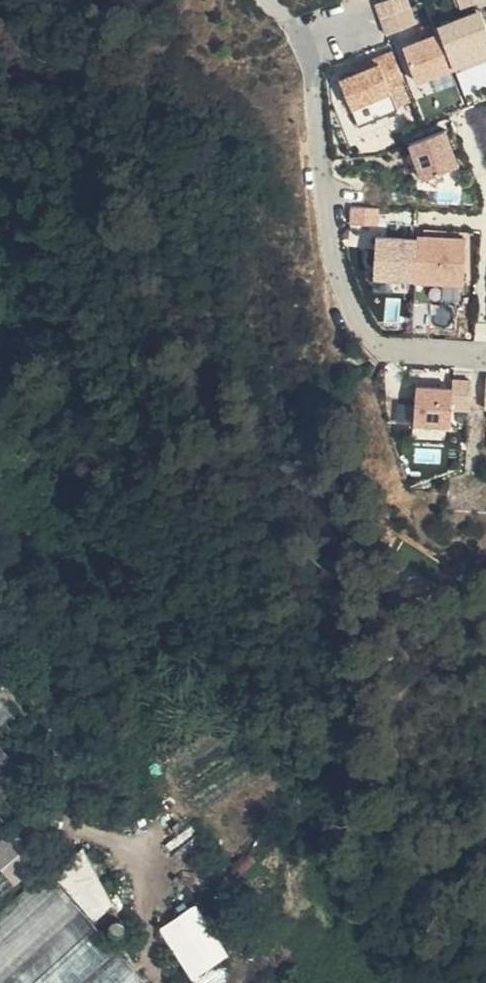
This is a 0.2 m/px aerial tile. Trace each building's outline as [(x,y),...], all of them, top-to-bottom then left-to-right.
[(384,27),(414,21),(409,0),(379,0),(384,27)] [(436,27),(439,34),(453,72),(485,57),(485,28),(480,11),(436,27)] [(439,34),(401,48),(419,89),(453,72),(439,34)] [(379,66),(337,83),(359,132),(397,114),(379,66)] [(447,131),(409,149),(420,184),(461,168),(447,131)] [(378,207),(349,208),(349,229),(380,229),(378,207)] [(471,240),(418,236),(417,242),(415,289),(467,292),(471,240)] [(417,242),(374,240),(370,287),(415,289),(417,242)] [(472,380),(453,378),(449,419),(468,421),(472,380)] [(450,387),(416,384),(413,438),(448,438),(449,419),(450,387)] [(16,710),(0,691),(0,723),(16,710)] [(13,759),(0,743),(0,779),(13,759)] [(28,872),(22,858),(0,832),(0,895),(28,872)] [(61,875),(41,881),(0,915),(0,982),(152,982),(61,875)] [(194,976),(231,952),(198,901),(161,924),(194,976)]
